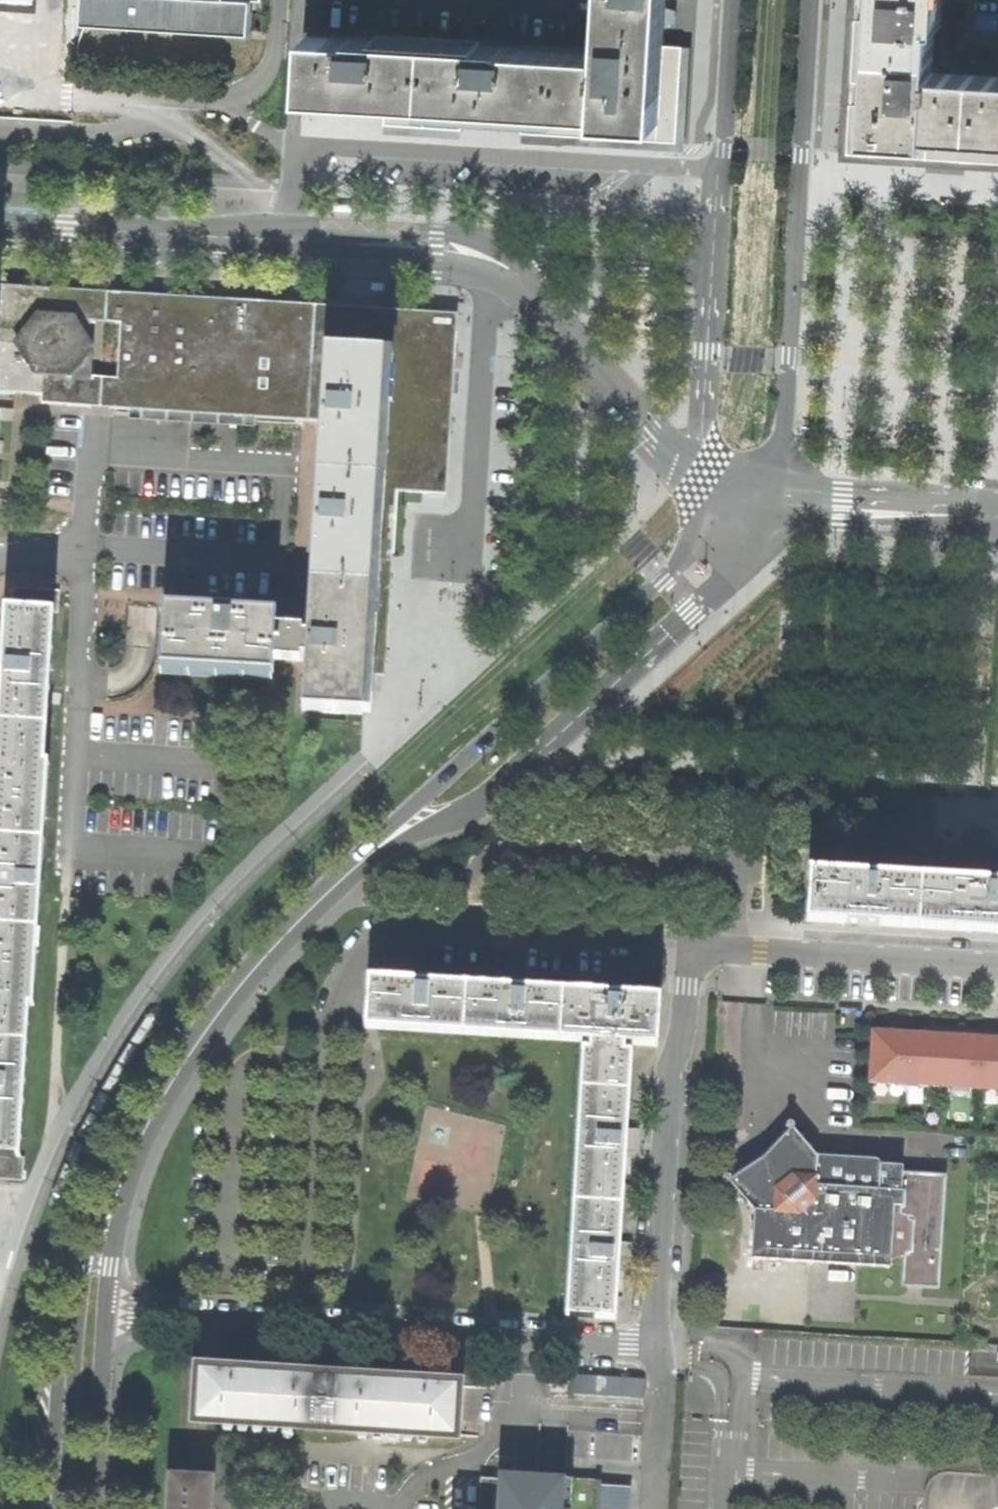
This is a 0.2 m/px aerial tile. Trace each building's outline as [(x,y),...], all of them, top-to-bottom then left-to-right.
[(83,22),(262,31),(263,0),(84,0),(83,22)] [(678,147),(683,51),(664,50),(665,32),(666,9),(667,0),(606,0),(604,49),(321,35),(315,34),(311,100),(350,102),(389,104),(388,129),(435,132),(463,134),(464,113),(494,114),(527,116),(526,137),(599,142),(678,147)] [(937,75),(940,27),(946,27),(947,0),(879,0),(878,10),(877,26),(859,25),(858,36),(855,84),(874,86),(873,99),(872,110),(853,109),(852,131),(850,155),(902,159),(953,162),(994,164),(997,165),(997,79),(937,75)] [(328,204),(328,211),(348,213),(349,205),(328,204)] [(374,282),(374,289),(394,291),(395,283),(374,282)] [(40,396),(39,407),(100,410),(103,382),(84,381),(87,352),(91,352),(93,323),(107,324),(110,295),(0,289),(0,395),(40,396)] [(320,466),(313,579),(375,584),(392,585),(397,491),(447,494),(457,319),(214,302),(110,295),(107,324),(122,325),(119,383),(103,382),(100,410),(323,423),(322,437),(320,466)] [(306,639),(273,637),(271,663),(304,665),(304,659),(309,659),(305,710),(365,714),(384,715),(386,678),(387,664),(389,634),(391,602),(392,585),(375,584),(313,579),(311,624),(310,648),(305,647),(306,639)] [(45,726),(53,616),(54,614),(56,592),(10,589),(8,611),(3,610),(0,652),(0,723),(45,726)] [(161,607),(159,668),(271,676),(271,663),(273,637),(274,615),(196,609),(161,607)] [(41,840),(47,765),(42,765),(45,726),(0,723),(0,837),(41,840)] [(35,929),(41,840),(0,837),(0,927),(35,929)] [(811,877),(808,926),(859,929),(918,933),(921,884),(811,877)] [(921,884),(918,933),(997,938),(997,888),(921,884)] [(18,1155),(26,1006),(30,1006),(35,929),(0,927),(0,1154),(18,1155)] [(579,1052),(562,1318),(610,1321),(614,1266),(623,1266),(624,1257),(624,1246),(615,1245),(621,1152),(631,1153),(631,1142),(632,1132),(622,1131),(627,1055),(621,1055),(621,1045),(652,1047),(655,999),(618,997),(618,987),(606,986),(597,985),(596,995),(521,990),(521,980),(511,979),(501,979),(501,989),(424,984),(425,974),(414,973),(405,972),(404,983),(368,980),(365,1028),(384,1029),(586,1043),(586,1052),(579,1052)] [(867,1084),(997,1093),(997,1043),(992,1042),(992,1034),(959,1032),(927,1030),(926,1038),(915,1038),(884,1036),(870,1035),(867,1084)] [(753,1210),(750,1258),(889,1268),(890,1260),(903,1256),(902,1274),(902,1287),(922,1288),(940,1288),(944,1201),(944,1188),(945,1175),(930,1174),(903,1172),(902,1167),(880,1165),(879,1161),(876,1160),(820,1156),(816,1156),(806,1141),(793,1129),(793,1127),(793,1125),(792,1123),(790,1122),(789,1122),(787,1123),(786,1125),(786,1127),(787,1128),(788,1129),(789,1130),(779,1140),(772,1152),(764,1159),(756,1166),(740,1172),(730,1178),(729,1176),(727,1175),(725,1175),(724,1176),(723,1177),(722,1178),(722,1179),(723,1181),(723,1182),(725,1183),(726,1183),(727,1183),(729,1182),(732,1186),(736,1186),(750,1201),(750,1206),(753,1210)] [(195,1369),(191,1419),(255,1424),(378,1432),(448,1437),(451,1388),(195,1369)] [(580,1394),(647,1393),(647,1376),(579,1377),(580,1394)] [(499,1470),(497,1508),(569,1508),(573,1469),(499,1470)] [(163,1508),(204,1508),(206,1479),(165,1477),(163,1508)]
